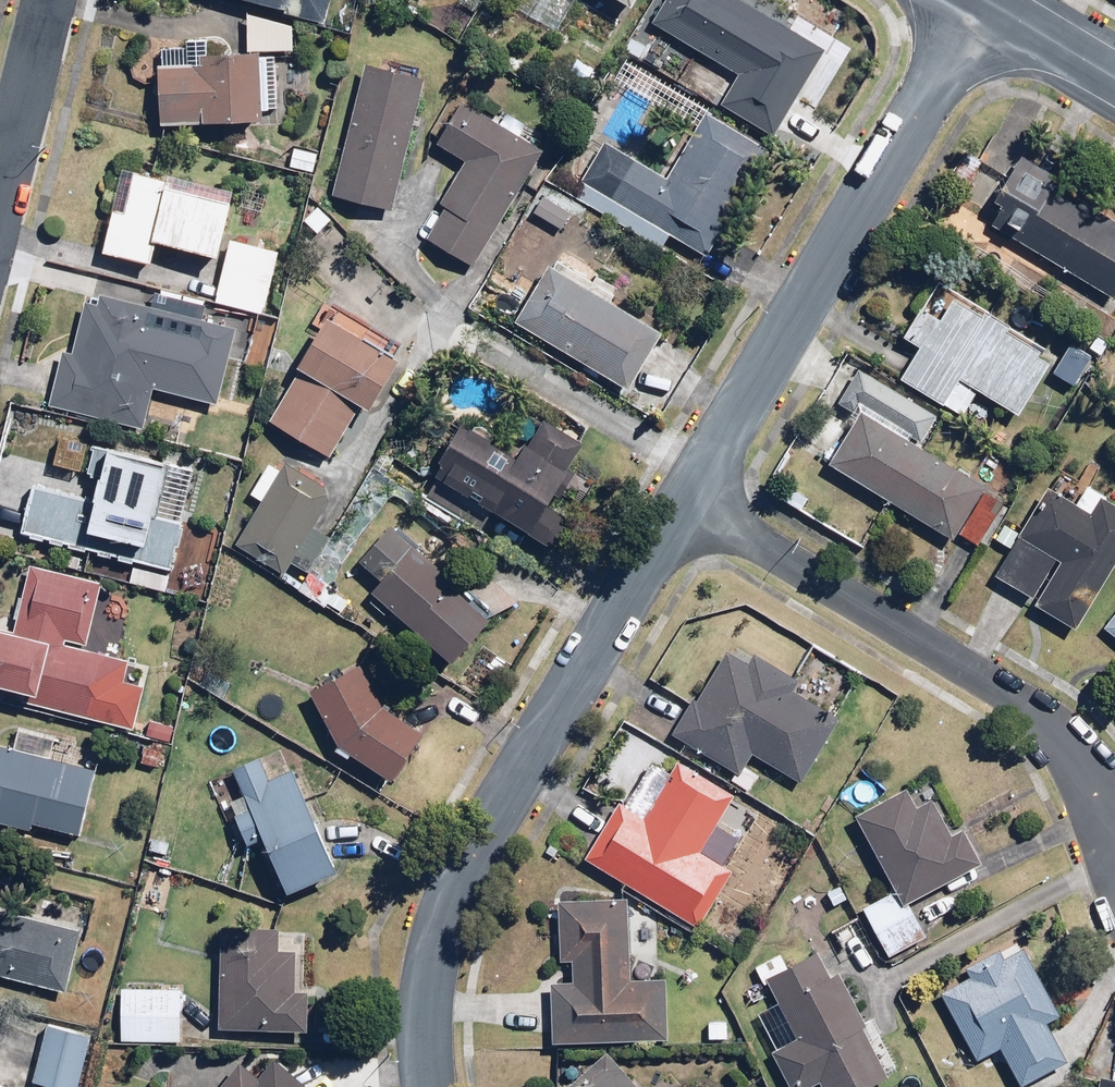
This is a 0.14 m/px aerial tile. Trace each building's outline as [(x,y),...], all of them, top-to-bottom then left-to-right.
[(292,15),(293,16),(299,17),(332,25),(338,0),(227,0),(292,15)] [(747,0),(665,0),(654,18),(731,65),(720,82),(746,98),(756,81),(794,104),(828,50),(747,0)] [(163,66),(164,125),(270,122),(268,53),(294,52),(293,16),(252,17),(253,54),(203,55),(203,65),(163,66)] [(634,35),(626,47),(677,80),(692,56),(659,34),(651,46),(634,35)] [(427,76),(368,61),(335,195),(394,210),(427,76)] [(545,151),(524,138),(498,122),(466,102),(440,144),(469,162),(424,233),(474,264),(545,151)] [(607,141),(582,186),(612,204),(605,217),(665,250),(674,234),(712,255),(772,149),(707,112),(671,177),(607,141)] [(322,152),(295,145),(289,168),(316,175),(322,152)] [(1036,150),(993,225),(1113,295),(1114,292),(1114,214),(1062,184),(1070,170),(1036,150)] [(238,197),(125,169),(104,253),(154,265),(160,240),(224,256),(228,236),(238,197)] [(576,215),(542,193),(531,211),(565,232),(576,215)] [(283,249),(228,236),(224,256),(212,303),(266,317),(283,249)] [(548,264),(514,320),(633,392),(667,337),(548,264)] [(916,349),(900,376),(967,416),(983,389),(1021,412),(1058,351),(939,280),(902,341),(916,349)] [(151,306),(79,289),(53,405),(145,426),(154,389),(224,405),(241,331),(204,322),(208,306),(154,293),(151,306)] [(363,408),(375,415),(418,341),(343,298),(272,421),(335,457),(363,408)] [(275,328),(252,323),(244,360),(267,365),(275,328)] [(1097,355),(1073,339),(1052,372),(1075,387),(1097,355)] [(942,411),(854,360),(831,398),(854,412),(824,463),(955,540),(960,530),(983,543),(1012,493),(924,442),(942,411)] [(191,407),(163,399),(154,426),(182,435),(191,407)] [(527,451),(462,418),(422,496),(487,530),(496,513),(538,534),(586,439),(544,417),(527,451)] [(36,516),(31,537),(137,563),(176,572),(202,468),(110,446),(103,474),(15,453),(2,508),(36,516)] [(263,501),(236,544),(285,575),(293,562),(313,574),(336,538),(316,525),(338,491),(277,452),(251,493),(263,501)] [(1050,484),(994,577),(1076,627),(1114,563),(1114,500),(1105,494),(1095,511),(1050,484)] [(460,580),(395,523),(362,560),(385,580),(376,591),(458,663),(495,621),(455,586),(460,580)] [(34,564),(19,632),(0,628),(0,688),(3,689),(0,700),(139,731),(149,687),(128,683),(134,659),(87,648),(102,580),(34,564)] [(172,575),(134,567),(131,586),(169,593),(172,575)] [(1105,620),(1114,629),(1114,607),(1105,620)] [(748,660),(731,649),(702,695),(697,691),(671,731),(739,774),(752,752),(803,785),(842,724),(793,692),(799,682),(753,652),(748,660)] [(365,665),(314,693),(345,749),(397,783),(430,733),(387,705),(365,665)] [(0,744),(0,823),(35,832),(36,826),(81,837),(97,772),(54,761),(61,735),(21,725),(15,747),(0,744)] [(250,845),(268,837),(292,890),(301,886),(312,911),(342,898),(332,875),(344,870),(298,767),(272,779),(261,755),(232,767),(248,803),(234,808),(250,845)] [(673,771),(655,760),(627,805),(619,800),(585,857),(700,925),(733,871),(701,852),(736,793),(680,760),(673,771)] [(876,829),(867,834),(898,890),(866,908),(893,958),(928,939),(908,902),(985,860),(965,824),(955,830),(938,799),(922,808),(910,786),(866,811),(876,829)] [(633,978),(631,901),(557,902),(557,950),(580,950),(580,981),(554,981),(554,1041),(670,1039),(669,978),(633,978)] [(67,994),(82,933),(0,912),(0,977),(67,994)] [(282,926),(224,924),(221,1029),(310,1032),(311,987),(298,987),(299,950),(281,949),(282,926)] [(968,978),(940,993),(977,1059),(1001,1046),(1023,1086),(1072,1059),(1052,1022),(1063,1016),(1025,948),(1005,959),(998,947),(962,967),(968,978)] [(818,949),(790,964),(784,953),(759,966),(796,1036),(772,1049),(792,1086),(812,1086),(820,1083),(822,1086),(865,1086),(901,1068),(874,1017),(866,1021),(839,969),(831,973),(818,949)] [(185,984),(122,983),(121,1032),(184,1033),(185,984)] [(734,1018),(707,1017),(705,1046),(733,1047),(734,1018)] [(95,1034),(50,1024),(37,1080),(68,1086),(83,1086),(95,1034)] [(610,1049),(565,1086),(643,1086),(610,1049)] [(237,1066),(219,1086),(328,1086),(288,1053),(271,1073),(248,1053),(237,1066)] [(0,1077),(0,1086),(16,1086),(0,1077)] [(1087,1077),(1086,1086),(1114,1086),(1114,1080),(1087,1077)]
